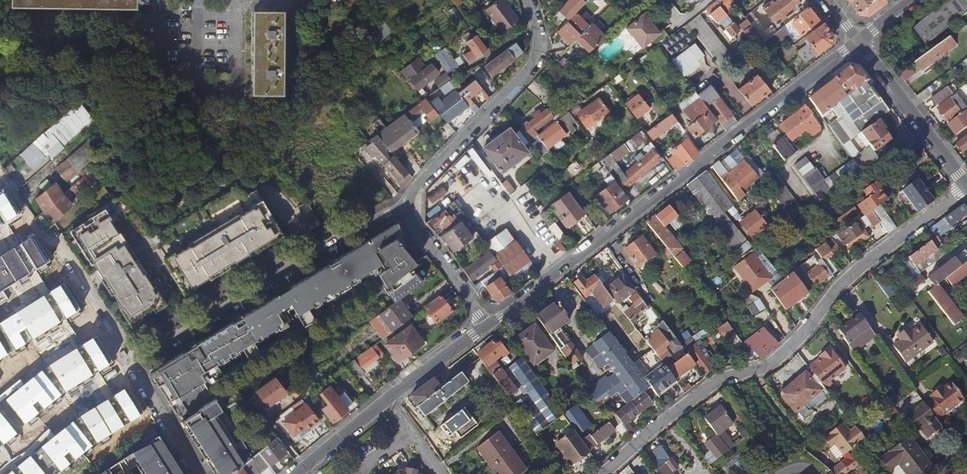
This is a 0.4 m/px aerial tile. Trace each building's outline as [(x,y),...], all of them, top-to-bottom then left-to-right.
[(502,31),(519,19),(504,0),(497,0),(486,9),(502,31)] [(762,6),(775,23),(800,4),(797,0),(770,0),(762,6)] [(885,2),(884,0),(846,0),(857,14),(867,15),(885,2)] [(915,29),(927,44),(966,13),(966,0),(952,0),(915,29)] [(739,30),(721,7),(716,1),(715,1),(705,9),(716,22),(719,20),(732,36),(739,30)] [(819,20),(808,7),(798,14),(800,16),(791,23),(801,34),(819,20)] [(716,22),(705,9),(698,14),(709,28),(716,22)] [(254,12),(253,91),(280,91),(281,12),(254,12)] [(576,38),(588,26),(575,12),(557,31),(570,44),(576,38)] [(751,12),(745,17),(746,18),(751,25),(764,41),(777,31),(772,25),(765,30),(751,12)] [(642,47),(659,32),(643,13),(625,28),(631,34),(629,35),(629,39),(631,42),(635,42),(636,41),(642,47)] [(588,26),(576,38),(589,52),(604,37),(591,23),(588,26)] [(682,26),(688,33),(692,30),(686,23),(682,26)] [(823,23),(805,37),(810,43),(798,52),(805,62),(824,48),(825,50),(829,47),(828,45),(830,43),(831,33),(823,23)] [(764,41),(751,25),(743,31),(759,50),(767,44),(764,41)] [(787,34),(782,27),(777,31),(764,41),(767,44),(770,47),(773,51),(777,48),(774,44),(787,34)] [(491,50),(477,33),(466,41),(470,46),(473,49),(470,51),(464,55),(468,63),(478,58),(482,55),(483,56),(491,50)] [(923,71),(958,45),(957,43),(952,37),(917,63),(923,71)] [(695,43),(673,61),(683,73),(698,62),(695,58),(702,53),(695,43)] [(518,53),(512,44),(506,49),(507,50),(484,66),(491,75),(519,54),(518,53)] [(432,55),(446,73),(458,68),(443,48),(432,55)] [(637,60),(638,62),(652,51),(651,49),(637,60)] [(577,63),(570,56),(566,60),(573,67),(577,63)] [(641,68),(638,62),(637,60),(633,63),(639,72),(642,70),(641,68)] [(430,63),(420,72),(417,74),(415,72),(408,78),(421,95),(425,92),(420,87),(438,73),(430,63)] [(415,72),(419,70),(414,64),(403,73),(408,78),(415,72)] [(850,67),(834,79),(844,91),(850,87),(852,90),(854,89),(854,90),(865,82),(868,86),(869,85),(858,69),(850,67)] [(451,80),(446,73),(435,82),(439,88),(448,82),(451,80)] [(770,89),(758,74),(738,89),(750,104),(770,89)] [(474,79),(457,93),(468,106),(474,114),(478,109),(469,98),(481,88),(474,79)] [(834,80),(809,99),(821,115),(831,108),(832,110),(835,108),(833,106),(846,96),(834,80)] [(446,123),(468,106),(457,93),(448,82),(439,88),(447,97),(442,101),(439,97),(431,103),(435,108),(433,109),(446,123)] [(726,130),(738,121),(732,113),(714,90),(717,88),(713,82),(698,94),(700,97),(716,118),(726,130)] [(846,113),(860,133),(878,120),(889,111),(869,85),(868,86),(865,82),(854,90),(849,94),(848,95),(846,97),(839,103),(846,113)] [(937,106),(954,94),(949,87),(932,100),(937,106)] [(735,111),(717,88),(714,90),(732,113),(735,111)] [(690,105),(700,97),(698,94),(695,91),(686,98),(690,105)] [(649,108),(638,94),(625,104),(636,118),(649,108)] [(966,111),(966,109),(957,95),(938,109),(950,124),(966,111)] [(598,97),(576,114),(587,129),(609,112),(598,97)] [(694,135),(716,118),(700,97),(690,105),(684,110),(693,122),(687,126),(694,135)] [(433,109),(425,100),(406,115),(411,122),(424,112),(431,121),(439,116),(437,114),(433,109)] [(58,141),(64,147),(94,121),(78,101),(42,134),(46,138),(52,146),(58,141)] [(780,127),(791,142),(806,130),(817,121),(805,107),(797,113),(795,110),(791,113),(793,116),(787,121),(788,121),(780,127)] [(553,117),(547,109),(520,129),(529,141),(537,135),(534,131),(553,117)] [(574,119),(568,111),(559,119),(565,127),(566,125),(572,132),(576,129),(571,122),(574,119)] [(966,127),(966,111),(950,124),(949,124),(957,135),(966,127)] [(851,140),(860,133),(846,113),(836,120),(843,131),(851,140)] [(678,121),(672,114),(646,133),(652,140),(678,121)] [(386,128),(379,133),(393,151),(418,131),(404,115),(386,128)] [(567,134),(556,120),(537,135),(529,141),(541,156),(549,150),(548,148),(554,144),(557,149),(564,144),(560,139),(567,134)] [(878,120),(860,133),(870,147),(874,151),(891,138),(878,120)] [(822,129),(817,121),(806,130),(812,137),(822,129)] [(509,128),(483,147),(501,172),(527,152),(509,128)] [(393,151),(379,133),(377,135),(377,136),(391,153),(393,151)] [(46,138),(42,134),(20,155),(33,169),(45,159),(38,150),(41,147),(39,144),(46,138)] [(376,157),(383,165),(393,156),(391,153),(377,136),(372,139),(374,142),(367,148),(370,151),(368,153),(373,159),(376,157)] [(957,144),(957,145),(963,152),(966,148),(966,137),(957,144)] [(698,153),(687,139),(673,149),(676,153),(668,160),(669,162),(675,169),(676,170),(698,153)] [(772,146),(785,162),(793,155),(781,140),(772,146)] [(64,147),(58,141),(52,146),(46,152),(52,158),(64,147)] [(55,170),(66,183),(98,157),(86,143),(55,170)] [(661,156),(655,147),(624,174),(622,172),(620,174),(629,185),(661,156)] [(862,171),(879,159),(874,151),(870,147),(853,160),(823,181),(806,157),(796,165),(821,200),(862,171)] [(881,162),(887,170),(906,156),(900,148),(881,162)] [(618,167),(608,154),(599,161),(604,166),(610,173),(618,167)] [(412,178),(393,156),(383,165),(398,182),(396,183),(401,189),(412,178)] [(712,168),(738,201),(745,195),(738,186),(737,187),(727,175),(728,174),(718,162),(712,168)] [(610,173),(604,166),(598,171),(604,180),(611,175),(610,173)] [(622,172),(618,167),(610,173),(611,175),(615,180),(623,190),(629,185),(620,174),(622,172)] [(92,169),(62,195),(43,212),(52,222),(71,206),(67,201),(72,196),(71,195),(78,189),(79,191),(97,175),(92,169)] [(744,169),(733,179),(743,190),(754,180),(744,169)] [(727,211),(733,206),(705,172),(686,186),(714,221),(724,213),(727,211)] [(773,173),(762,181),(792,221),(804,213),(773,173)] [(611,175),(604,180),(608,185),(615,180),(611,175)] [(902,190),(919,213),(932,203),(934,201),(917,178),(902,190)] [(43,192),(52,185),(47,179),(38,186),(43,192)] [(608,185),(595,195),(609,212),(629,197),(623,190),(615,180),(608,185)] [(43,212),(62,195),(54,183),(52,185),(43,192),(36,199),(43,212)] [(865,197),(866,199),(880,189),(875,183),(864,191),(867,194),(866,195),(865,197)] [(858,205),(865,215),(872,211),(880,205),(887,200),(880,189),(866,199),(858,205)] [(0,192),(0,226),(18,215),(2,190),(0,192)] [(586,216),(568,192),(550,205),(569,230),(586,216)] [(683,202),(691,213),(698,208),(690,197),(683,202)] [(176,256),(167,261),(185,290),(194,285),(194,286),(208,278),(208,276),(233,261),(234,263),(247,254),(247,253),(277,234),(260,205),(253,209),(252,208),(238,217),(239,218),(190,248),(189,246),(175,255),(176,256)] [(880,205),(872,211),(881,223),(890,235),(897,229),(880,205)] [(945,218),(951,225),(966,213),(966,211),(963,205),(945,218)] [(447,231),(460,221),(465,218),(456,206),(445,215),(443,212),(430,222),(435,228),(441,224),(447,231)] [(672,256),(678,251),(680,250),(663,228),(676,217),(668,206),(654,217),(654,216),(645,223),(672,256)] [(854,207),(834,222),(838,228),(859,213),(854,207)] [(539,215),(548,227),(554,223),(545,211),(539,215)] [(874,227),(881,223),(872,211),(865,215),(874,227)] [(741,223),(752,237),(766,226),(755,212),(741,223)] [(714,221),(709,225),(731,252),(746,239),(724,213),(714,221)] [(123,307),(133,322),(161,303),(152,288),(153,287),(144,274),(143,275),(117,235),(118,234),(110,220),(108,221),(104,215),(75,233),(95,263),(93,264),(102,278),(103,277),(114,293),(113,294),(122,308),(123,307)] [(863,225),(859,220),(854,223),(838,234),(843,241),(842,241),(845,246),(854,240),(857,245),(869,237),(861,226),(863,225)] [(472,237),(460,221),(447,231),(440,237),(453,253),(472,237)] [(564,236),(554,223),(548,227),(558,240),(564,236)] [(337,291),(349,283),(379,266),(371,254),(379,249),(396,238),(398,237),(393,226),(337,259),(331,263),(288,289),(296,300),(298,299),(300,301),(294,305),(302,319),(311,314),(308,308),(337,291)] [(515,240),(513,241),(506,231),(486,246),(494,256),(509,276),(529,261),(530,261),(515,240)] [(157,235),(152,238),(156,244),(161,241),(157,235)] [(0,256),(0,292),(45,265),(30,236),(0,256)] [(944,245),(937,236),(936,237),(926,245),(910,259),(903,264),(905,266),(904,267),(913,278),(924,268),(921,264),(926,260),(929,257),(944,245)] [(416,263),(396,238),(379,249),(392,264),(388,268),(379,274),(386,286),(390,283),(404,272),(404,273),(416,263)] [(624,250),(637,267),(654,255),(641,238),(624,250)] [(748,239),(736,250),(741,255),(752,244),(748,239)] [(821,246),(814,250),(817,254),(820,259),(822,261),(839,251),(832,239),(829,241),(827,242),(821,246)] [(392,264),(379,249),(371,254),(379,266),(384,262),(388,268),(392,264)] [(681,254),(678,251),(672,256),(682,268),(690,261),(682,253),(681,254)] [(934,287),(966,261),(966,256),(963,251),(954,258),(945,265),(942,262),(935,267),(938,270),(928,278),(927,279),(934,287)] [(816,286),(832,274),(823,262),(822,261),(820,259),(817,254),(811,258),(818,266),(807,274),(816,286)] [(496,260),(492,255),(467,273),(472,279),(490,265),(496,260)] [(736,267),(752,291),(773,277),(762,262),(759,264),(753,255),(736,267)] [(500,266),(496,260),(490,265),(494,270),(500,266)] [(928,292),(954,325),(964,318),(939,286),(948,279),(952,285),(966,273),(966,261),(934,287),(931,289),(928,292)] [(529,269),(534,275),(538,272),(533,266),(529,269)] [(792,273),(807,292),(813,288),(798,268),(792,273)] [(406,275),(404,273),(404,272),(390,283),(393,286),(388,290),(386,291),(394,302),(398,300),(423,282),(413,269),(406,275)] [(510,291),(494,270),(481,281),(496,302),(510,291)] [(777,284),(770,290),(785,311),(807,293),(807,292),(792,273),(783,280),(777,284)] [(909,282),(914,288),(924,280),(920,274),(909,282)] [(777,284),(783,280),(779,275),(774,280),(777,284)] [(601,285),(595,276),(585,284),(581,279),(574,284),(585,298),(592,293),(603,308),(613,301),(601,285)] [(627,296),(634,291),(622,276),(606,289),(618,304),(627,296)] [(888,298),(897,291),(886,278),(878,284),(888,298)] [(934,287),(927,279),(924,281),(931,289),(934,287)] [(349,283),(337,291),(338,294),(341,292),(341,293),(351,287),(349,283)] [(0,322),(0,360),(77,312),(61,285),(0,322)] [(296,300),(288,289),(278,295),(284,304),(278,308),(286,322),(292,318),(287,310),(292,307),(294,305),(300,301),(298,299),(296,300)] [(636,294),(634,291),(627,296),(629,299),(636,294)] [(630,322),(647,308),(636,294),(629,299),(634,306),(624,314),(630,322)] [(741,301),(747,308),(759,299),(751,294),(748,295),(745,297),(743,299),(742,300),(741,301)] [(278,295),(272,299),(278,308),(284,304),(278,295)] [(451,311),(439,295),(424,307),(436,322),(451,311)] [(286,322),(278,308),(272,299),(242,317),(235,321),(196,344),(190,349),(194,356),(204,371),(208,378),(211,383),(223,376),(216,364),(242,348),(249,360),(260,353),(253,341),(282,324),(284,327),(288,324),(286,322)] [(747,308),(753,317),(766,310),(759,299),(747,308)] [(411,317),(398,300),(379,314),(392,331),(411,317)] [(379,314),(398,300),(394,302),(379,314)] [(536,318),(573,370),(577,367),(575,364),(582,359),(559,328),(569,320),(556,303),(536,318)] [(315,320),(311,314),(302,319),(294,305),(292,307),(304,327),(315,320)] [(626,405),(650,388),(644,379),(633,365),(590,308),(587,311),(605,335),(584,350),(605,377),(598,383),(610,398),(617,393),(626,405)] [(854,352),(876,336),(860,315),(839,330),(844,337),(843,338),(847,344),(854,352)] [(653,335),(645,341),(652,351),(660,361),(662,363),(670,357),(664,349),(668,346),(674,355),(683,348),(676,340),(664,323),(651,333),(653,335)] [(726,323),(715,330),(723,341),(734,333),(726,323)] [(409,326),(384,345),(385,345),(397,362),(422,343),(409,326)] [(894,346),(907,363),(933,343),(920,326),(912,332),(911,330),(899,339),(901,341),(894,346)] [(517,344),(533,365),(552,352),(534,327),(522,336),(524,339),(517,344)] [(742,344),(741,343),(740,344),(747,353),(753,349),(755,352),(753,353),(759,360),(773,349),(775,347),(770,341),(762,331),(756,336),(754,334),(742,344)] [(740,344),(741,343),(736,335),(731,339),(736,347),(740,344)] [(515,341),(517,344),(524,339),(522,336),(515,341)] [(46,368),(8,400),(27,422),(66,390),(109,364),(94,339),(46,368)] [(478,359),(486,369),(492,363),(494,365),(497,363),(495,361),(501,356),(503,358),(508,354),(499,344),(494,347),(491,343),(486,347),(483,343),(472,351),(478,359)] [(706,353),(698,343),(687,351),(706,375),(713,369),(708,363),(711,361),(705,353),(706,353)] [(378,358),(370,347),(345,366),(356,380),(364,374),(361,371),(378,358)] [(190,349),(189,348),(185,351),(190,359),(194,356),(190,349)] [(204,371),(194,356),(190,359),(185,351),(156,368),(149,372),(168,402),(174,399),(173,397),(177,394),(178,396),(203,381),(199,374),(204,371)] [(660,361),(652,351),(638,361),(646,372),(660,361)] [(808,368),(825,391),(833,385),(830,381),(845,369),(831,351),(808,368)] [(675,364),(667,370),(675,381),(692,368),(695,365),(687,354),(675,364)] [(670,357),(662,363),(663,365),(667,370),(675,364),(670,357)] [(528,393),(539,384),(522,360),(510,368),(528,393)] [(653,391),(656,396),(676,382),(675,381),(667,370),(663,365),(644,379),(650,388),(653,391)] [(692,368),(675,381),(676,382),(677,383),(694,370),(692,368)] [(497,384),(508,399),(517,392),(500,370),(491,376),(497,384)] [(208,378),(204,371),(199,374),(203,381),(208,378)] [(808,371),(805,373),(816,385),(818,383),(808,371)] [(805,373),(783,391),(786,395),(783,398),(795,412),(796,411),(802,418),(804,416),(806,419),(814,412),(811,409),(808,411),(804,405),(806,403),(807,404),(809,403),(808,402),(820,391),(820,390),(816,385),(805,373)] [(418,407),(417,408),(424,417),(466,383),(459,374),(440,389),(418,407)] [(283,394),(272,380),(255,393),(259,398),(257,400),(255,397),(250,400),(260,413),(283,394)] [(432,380),(410,398),(418,407),(440,389),(432,380)] [(676,382),(656,396),(658,398),(677,384),(676,382)] [(925,403),(937,420),(965,400),(952,382),(925,403)] [(588,390),(591,395),(598,390),(595,385),(588,390)] [(322,409),(332,422),(334,420),(347,410),(346,408),(352,404),(343,393),(338,398),(328,386),(320,393),(328,404),(322,409)] [(541,386),(513,406),(514,406),(535,435),(536,435),(563,416),(541,386)] [(722,397),(725,401),(733,395),(727,386),(720,392),(723,396),(722,397)] [(626,405),(614,414),(629,435),(633,432),(626,422),(651,403),(646,397),(653,391),(650,388),(626,405)] [(10,473),(58,473),(94,445),(141,415),(125,390),(76,421),(10,473)] [(867,410),(878,401),(874,395),(862,403),(867,410)] [(218,473),(221,473),(222,473),(232,473),(244,464),(235,450),(246,448),(241,440),(236,444),(233,441),(216,414),(222,411),(215,399),(198,410),(199,412),(185,421),(193,433),(189,435),(198,449),(206,461),(209,459),(212,462),(208,465),(214,473),(218,473)] [(929,435),(942,426),(937,420),(925,403),(924,402),(906,416),(917,430),(921,428),(923,426),(929,435)] [(565,411),(578,434),(592,426),(579,403),(565,411)] [(282,422),(293,436),(304,428),(306,430),(317,420),(304,404),(282,422)] [(724,415),(732,424),(737,420),(725,404),(721,407),(726,414),(724,415)] [(895,423),(902,418),(891,404),(885,409),(895,423)] [(716,436),(729,452),(733,449),(728,442),(729,442),(722,431),(732,424),(724,415),(726,414),(721,407),(712,414),(708,417),(704,419),(716,436)] [(16,433),(0,412),(0,447),(16,433)] [(623,439),(629,435),(614,414),(609,419),(623,439)] [(193,433),(185,421),(184,419),(181,422),(189,435),(193,433)] [(745,431),(749,436),(757,429),(750,420),(743,425),(742,426),(745,431)] [(589,434),(580,440),(588,451),(602,441),(609,435),(614,431),(608,423),(590,436),(589,434)] [(853,455),(869,443),(856,427),(850,432),(843,423),(824,437),(831,446),(835,443),(845,456),(828,469),(834,473),(849,473),(856,469),(861,465),(853,455)] [(927,437),(929,435),(923,426),(921,428),(927,437)] [(744,439),(749,436),(745,431),(740,434),(744,439)] [(580,440),(574,432),(556,445),(576,472),(587,464),(586,463),(592,458),(593,459),(594,459),(588,451),(580,440)] [(477,448),(497,473),(522,473),(526,471),(497,433),(477,448)] [(609,435),(602,441),(604,443),(611,438),(609,435)] [(704,458),(710,466),(729,452),(716,436),(705,444),(711,453),(704,458)] [(276,437),(258,453),(269,466),(287,451),(276,437)] [(442,448),(447,455),(462,444),(456,437),(442,448)] [(907,473),(927,473),(933,469),(908,437),(881,459),(890,471),(899,463),(907,473)] [(157,438),(147,445),(149,449),(155,446),(173,473),(180,473),(157,438)] [(147,445),(123,460),(129,470),(136,466),(141,473),(173,473),(155,446),(149,449),(147,445)] [(653,468),(655,471),(670,459),(661,447),(653,452),(659,460),(651,465),(653,468)] [(244,464),(232,473),(259,473),(269,466),(258,453),(244,464)] [(637,473),(648,473),(638,458),(630,463),(637,473)] [(672,473),(678,469),(671,459),(670,459),(655,471),(657,473),(673,473),(672,473)] [(129,470),(123,460),(118,463),(125,473),(129,470)] [(966,470),(966,464),(958,473),(955,470),(950,473),(963,473),(966,470)] [(861,465),(856,469),(860,473),(865,473),(867,473),(861,465)]
